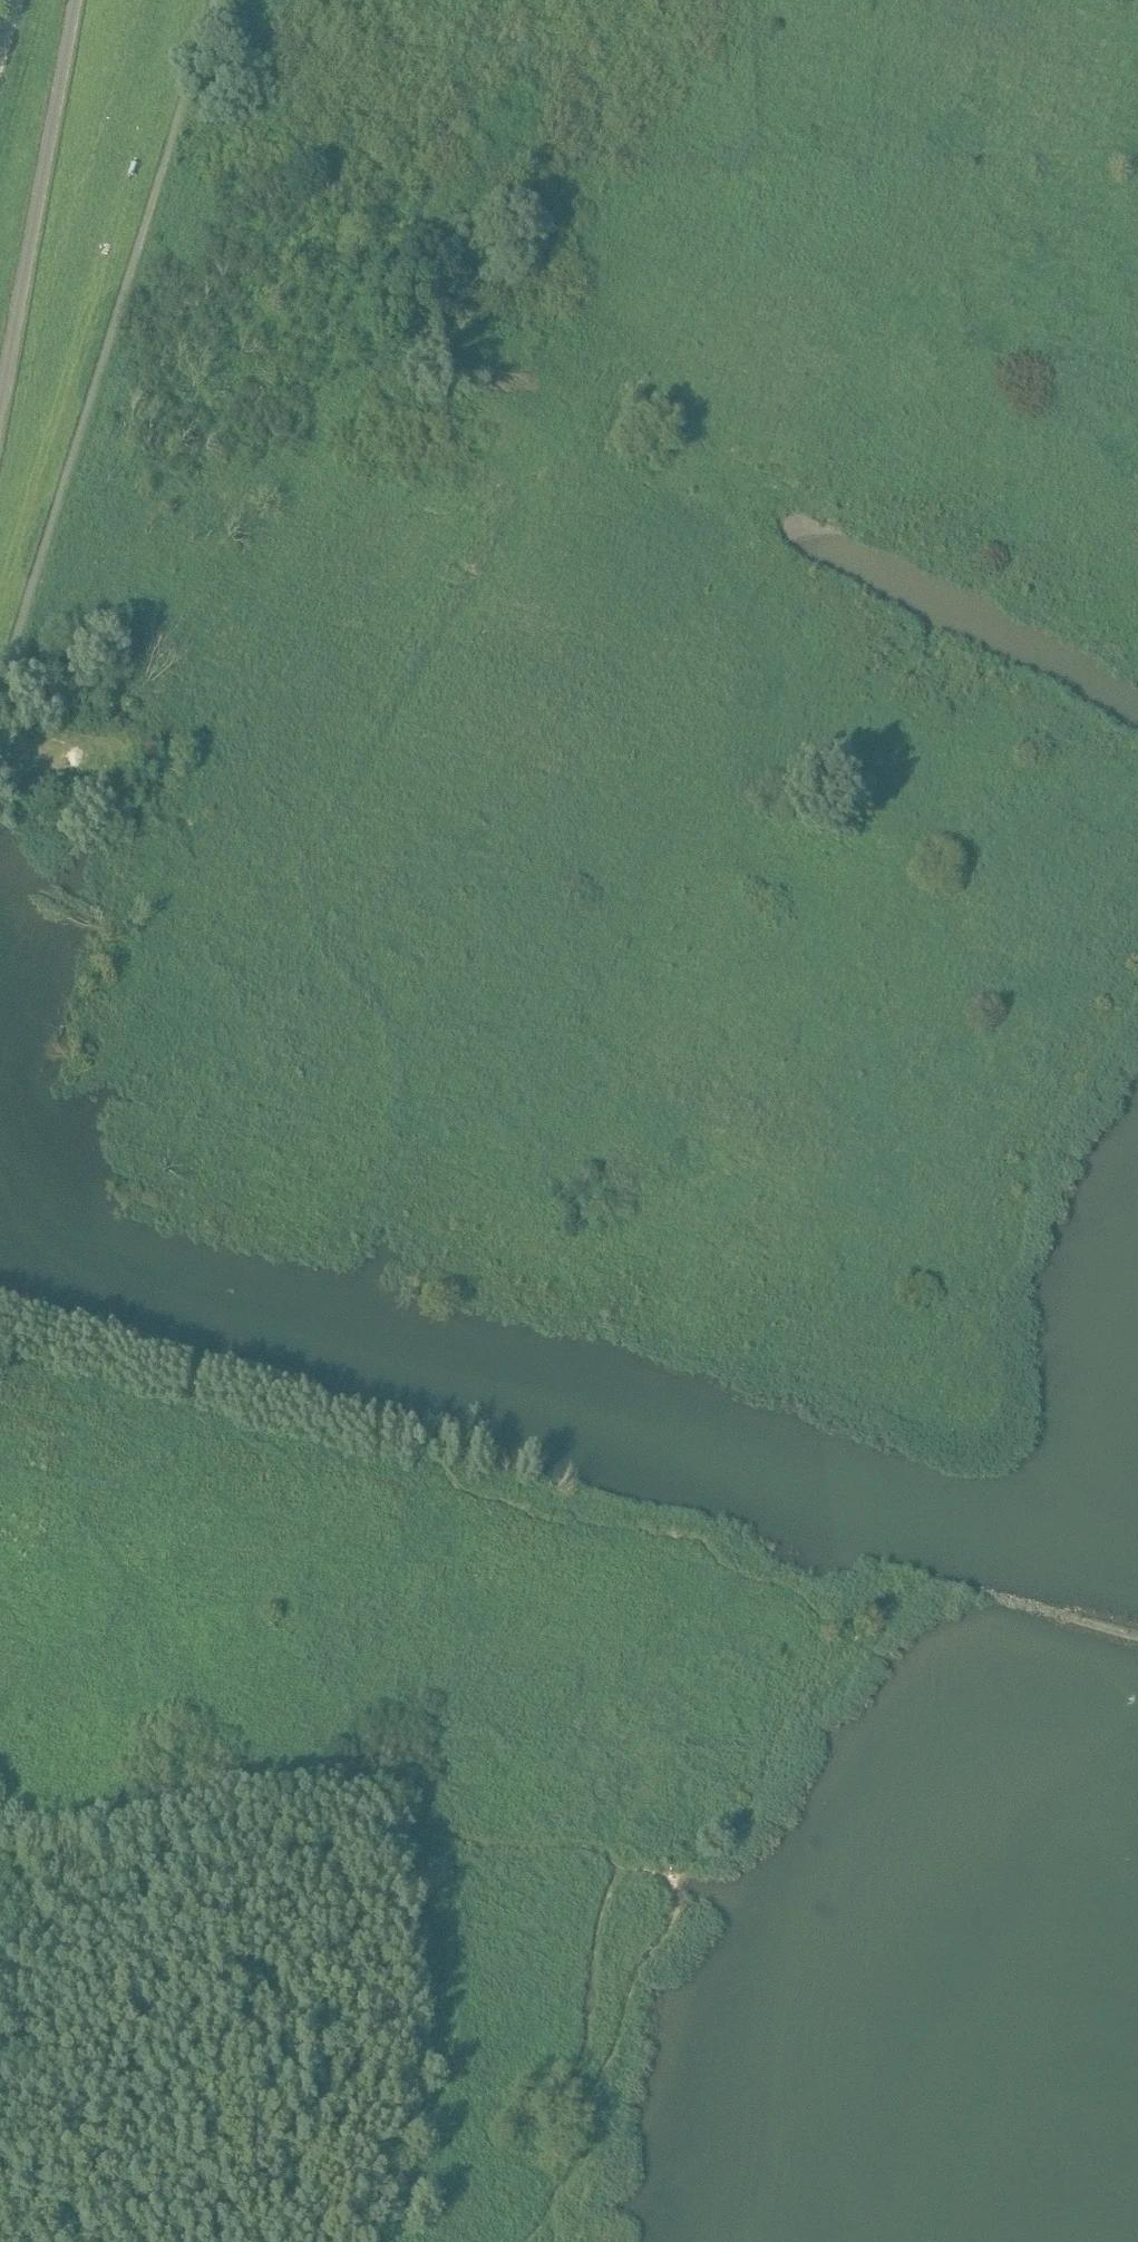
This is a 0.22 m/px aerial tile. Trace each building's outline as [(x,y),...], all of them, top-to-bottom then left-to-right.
[(25,716),(22,724),(40,729),(42,721),(25,716)]
